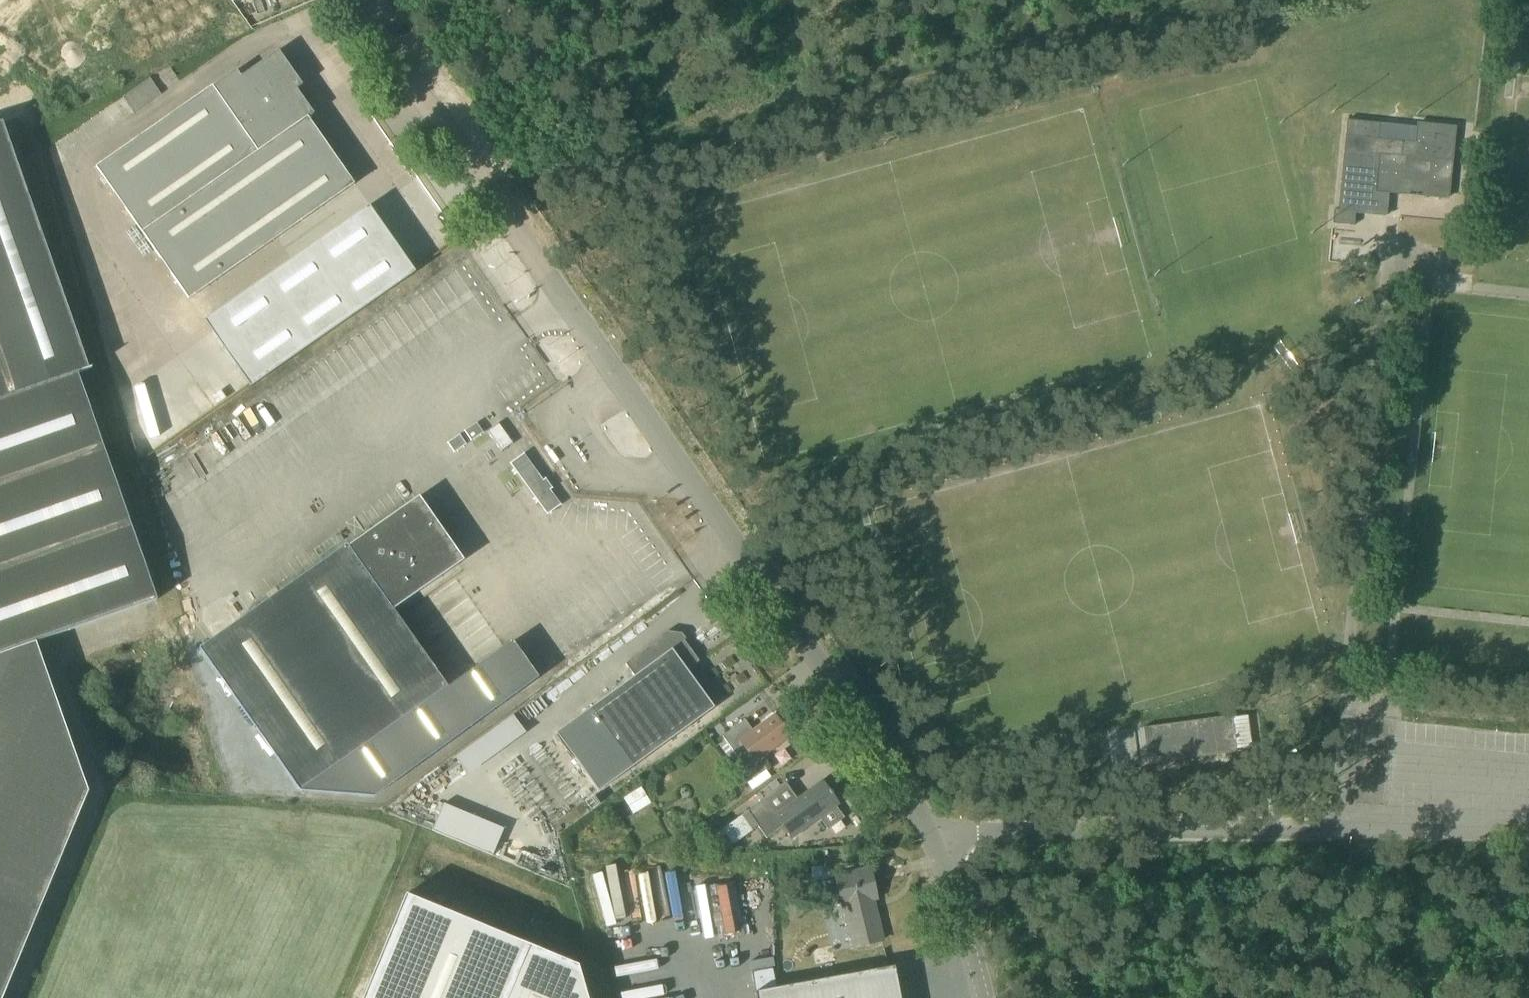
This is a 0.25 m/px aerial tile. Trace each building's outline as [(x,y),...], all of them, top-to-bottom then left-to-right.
[(297,89),(303,85),(279,51),(241,77),(237,70),(213,87),(213,86),(97,168),(190,300),(355,184),(309,118),(315,114),(297,89)] [(1381,215),(1387,216),(1389,192),(1448,198),(1452,162),(1451,162),(1455,128),(1417,124),(1415,143),(1403,142),(1378,139),(1380,123),(1347,120),(1338,210),(1334,210),(1332,224),(1350,226),(1352,211),(1381,214),(1381,215)] [(151,581),(79,373),(91,369),(4,122),(0,123),(0,997),(3,997),(89,792),(36,643),(157,600),(151,581)] [(204,321),(251,387),(416,273),(369,206),(204,321)] [(210,368),(129,419),(147,447),(228,396),(210,368)] [(347,545),(216,637),(200,648),(262,736),(300,791),(374,797),(538,678),(513,642),(448,688),(393,610),(461,563),(416,499),(348,546),(347,545)] [(616,559),(571,591),(605,637),(649,605),(616,559)] [(591,708),(633,766),(714,708),(687,670),(699,661),(684,640),(684,641),(680,636),(668,634),(663,638),(662,637),(630,661),(639,673),(591,708)] [(755,762),(774,748),(791,736),(775,714),(753,730),(745,720),(722,736),(738,758),(747,751),(755,762)] [(1143,728),(1145,745),(1148,765),(1237,752),(1235,739),(1236,739),(1236,736),(1235,736),(1232,716),(1143,728)] [(464,769),(525,736),(515,717),(454,751),(464,769)] [(820,818),(828,829),(843,818),(835,807),(838,804),(831,794),(833,793),(831,790),(829,792),(822,781),(797,799),(786,784),(747,812),(767,839),(783,826),(792,838),(820,818)] [(432,831),(493,856),(504,829),(444,804),(432,831)] [(854,948),(863,946),(883,941),(873,900),(877,899),(870,870),(836,878),(843,907),(845,907),(854,948)] [(578,966),(406,895),(363,997),(587,997),(578,966)] [(751,972),(756,997),(901,997),(895,966),(777,987),(773,968),(751,972)]
